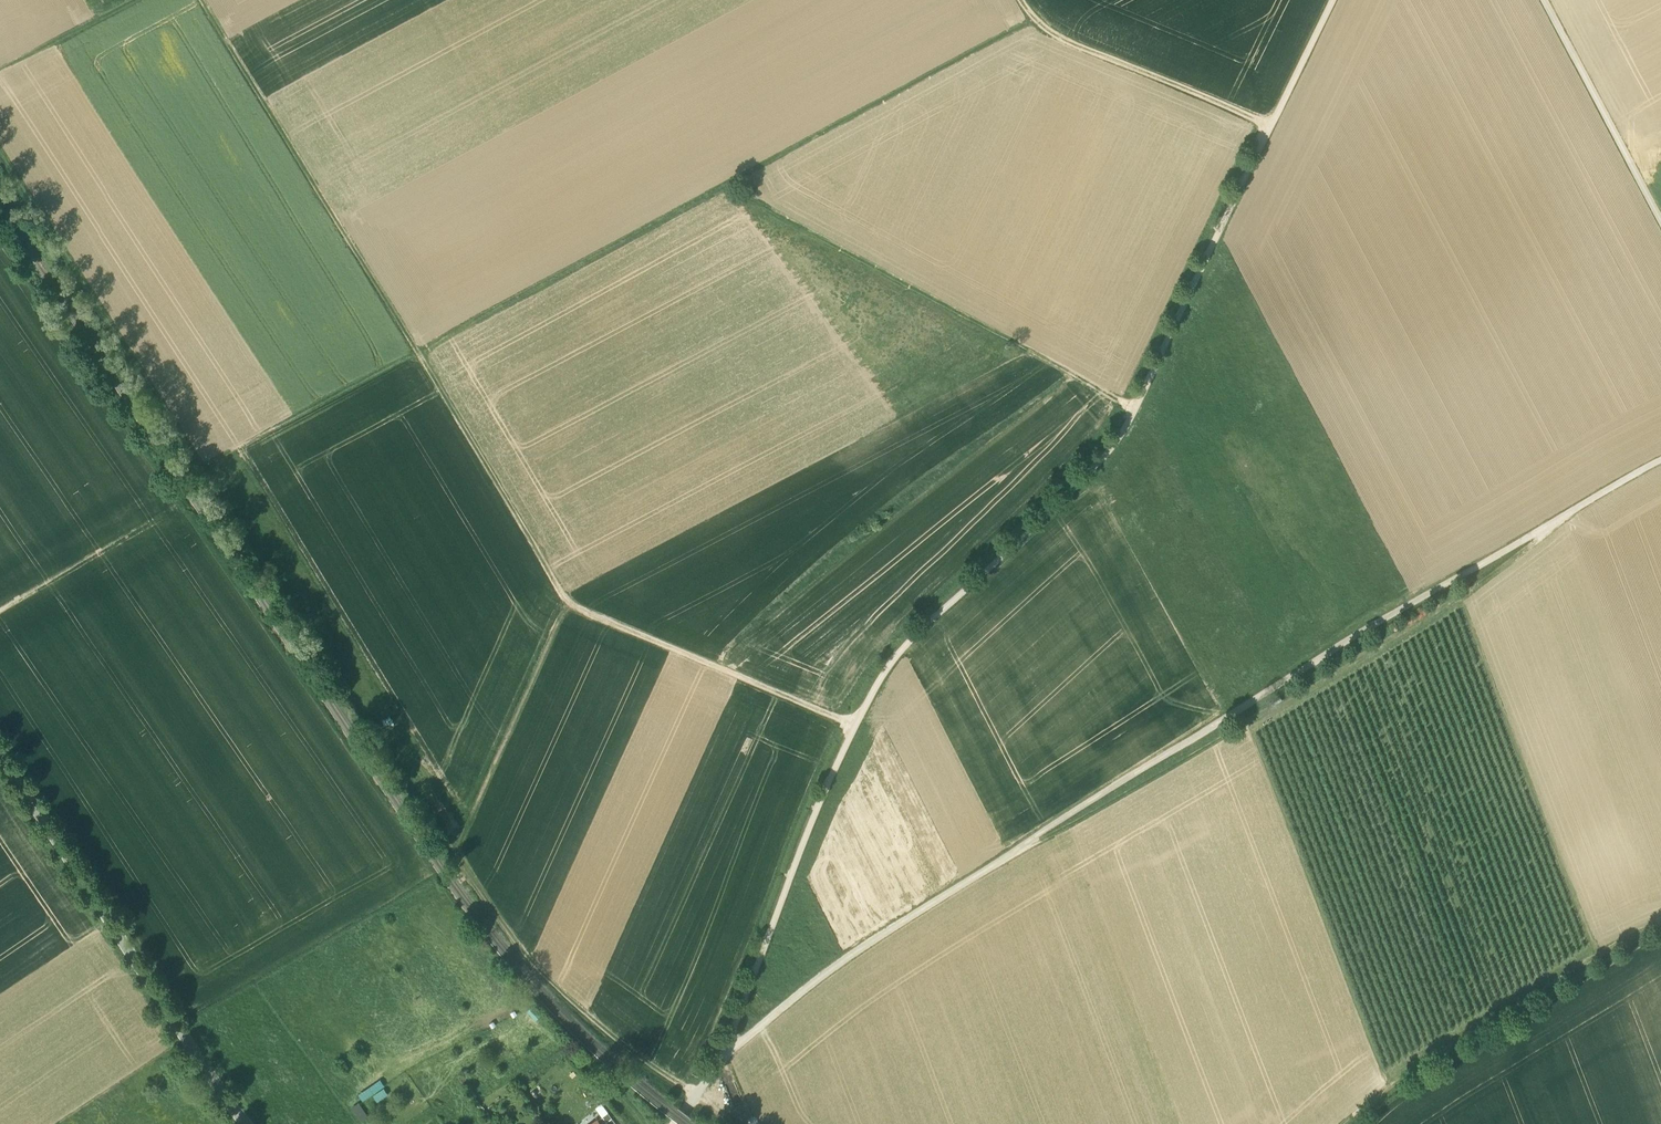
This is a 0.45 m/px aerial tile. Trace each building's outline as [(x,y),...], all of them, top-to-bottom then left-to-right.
[(352,1106),(362,1119),(369,1114),(359,1101),(352,1106)] [(597,1122),(599,1123),(616,1123),(608,1114),(597,1122)]
